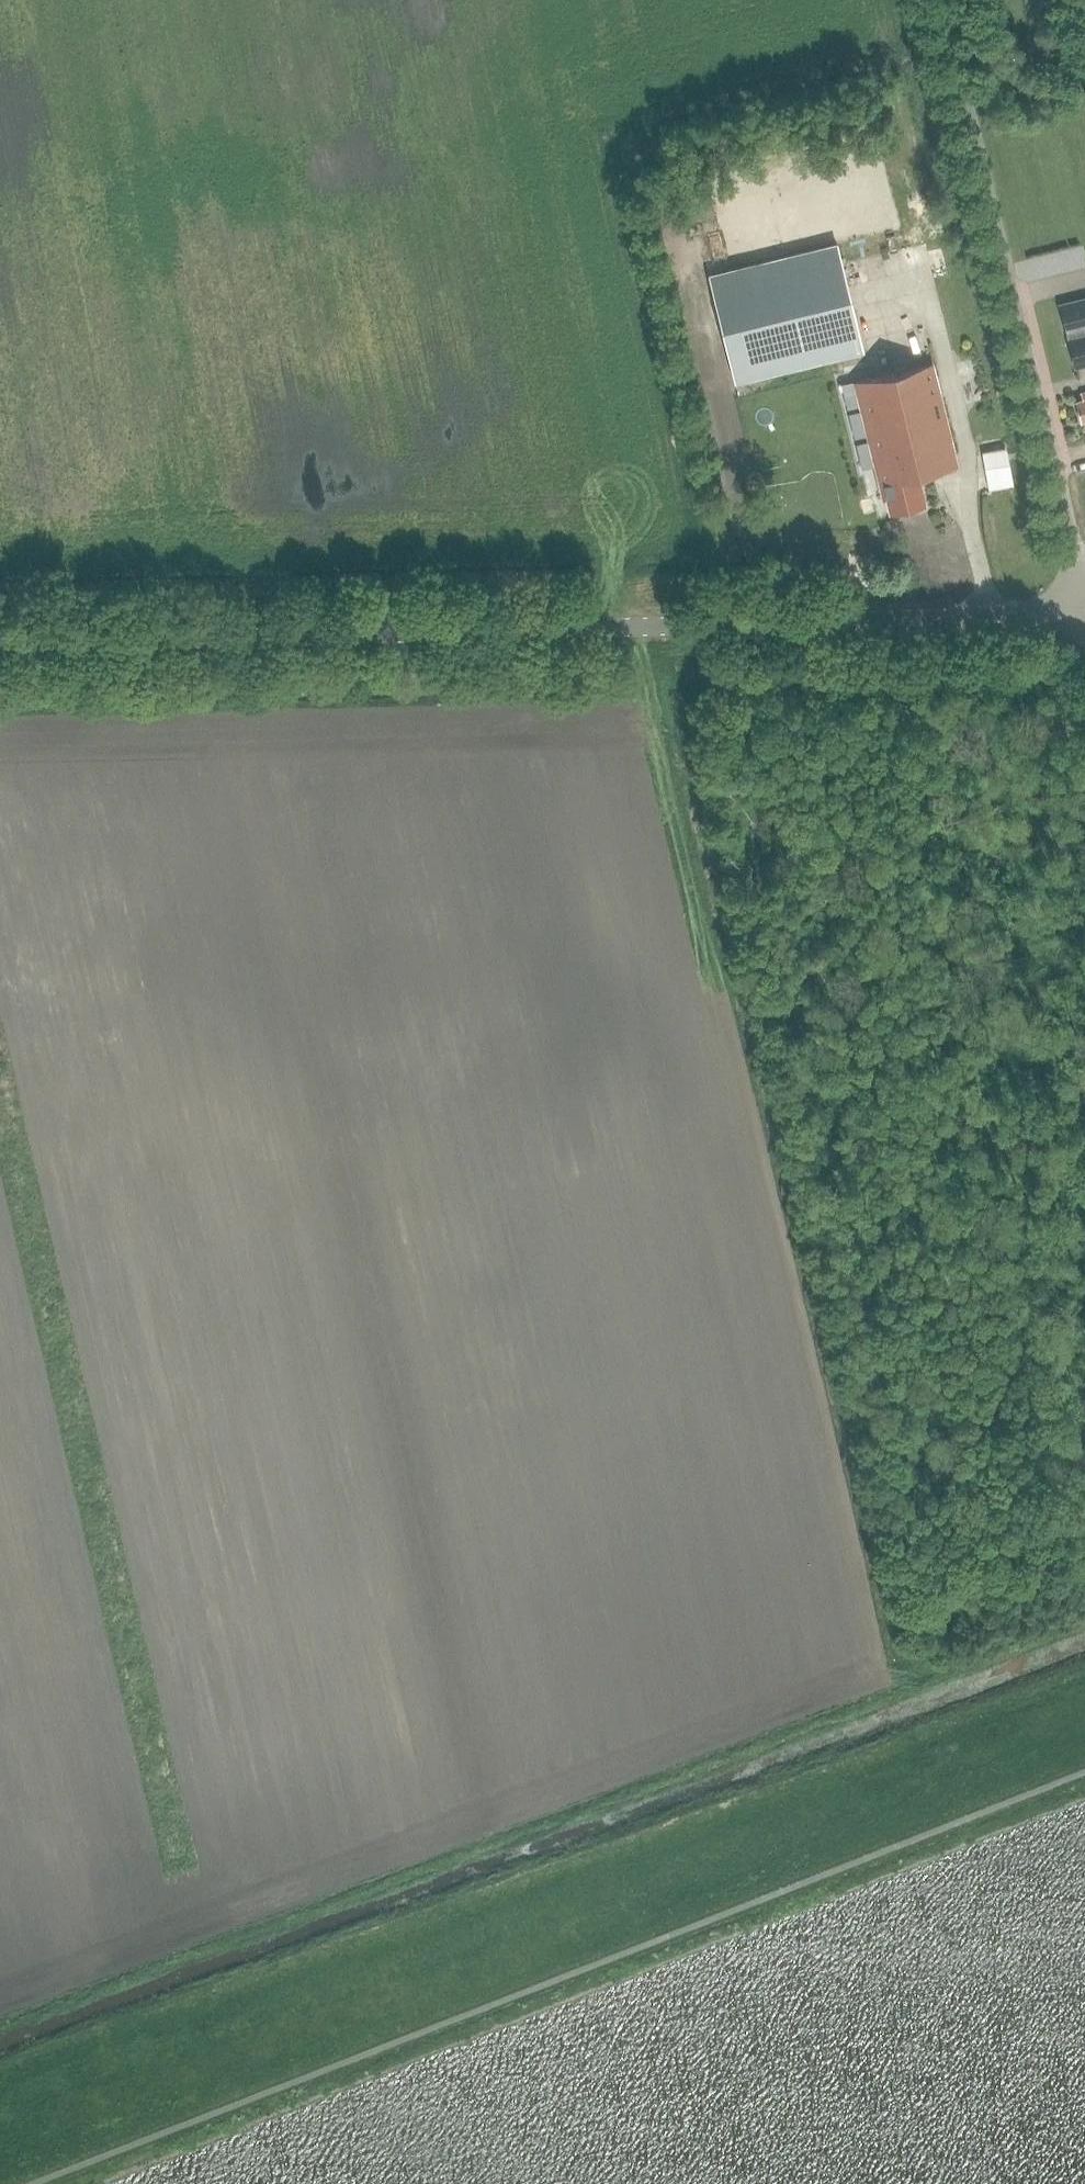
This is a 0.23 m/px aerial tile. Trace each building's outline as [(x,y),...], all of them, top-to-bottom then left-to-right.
[(839,245),(710,276),(737,383),(865,352),(839,245)] [(1060,305),(1067,334),(1069,334),(1070,339),(1068,339),(1075,368),(1084,366),(1084,299),(1060,305)] [(920,475),(959,466),(934,362),(859,381),(891,514),(928,506),(920,475)] [(1082,394),(1084,402),(1076,404),(1080,421),(1084,420),(1084,394),(1082,394)]
